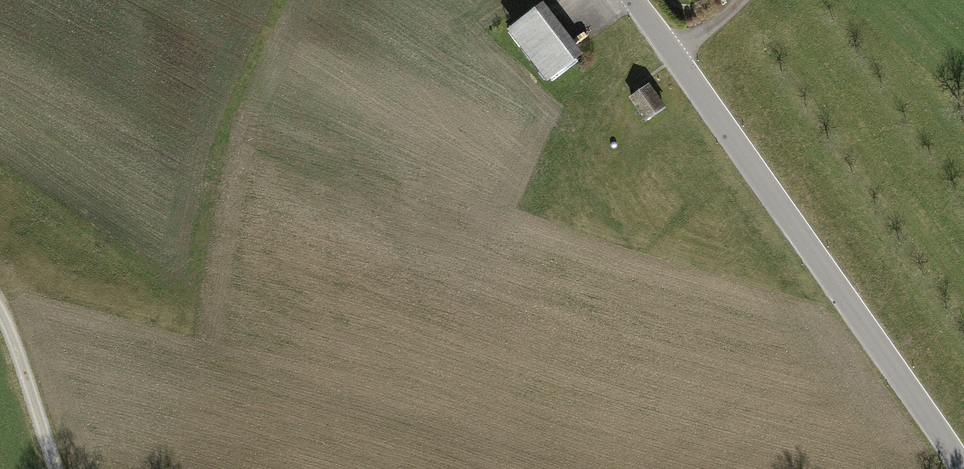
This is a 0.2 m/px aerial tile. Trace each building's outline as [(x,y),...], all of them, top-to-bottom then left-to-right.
[(544,13),(507,41),(546,92),(583,64),(544,13)] [(650,85),(630,100),(646,122),(666,107),(650,85)]
